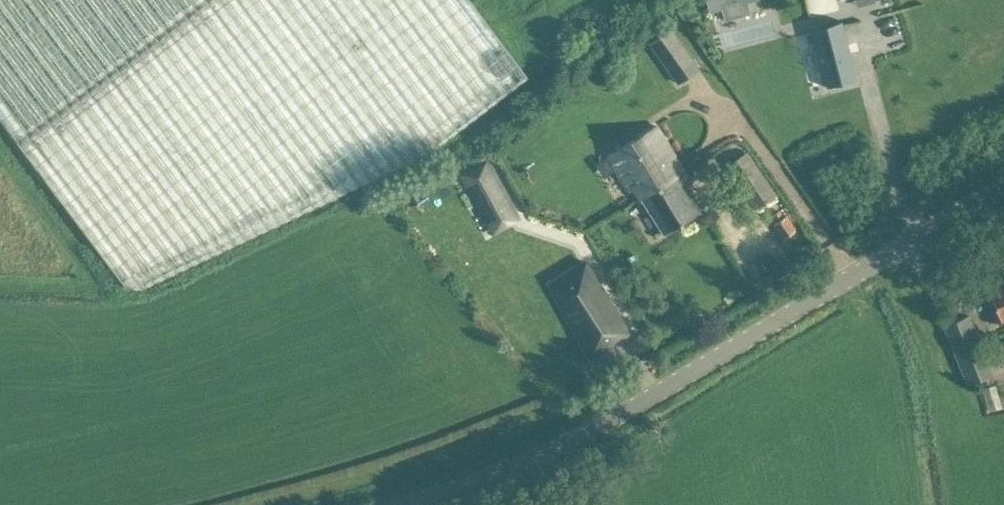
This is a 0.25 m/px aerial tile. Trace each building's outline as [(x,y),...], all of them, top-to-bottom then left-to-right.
[(126,286),(144,287),(430,152),(528,76),(471,0),(0,0),(0,117),(126,286)] [(863,8),(880,6),(880,0),(862,0),(863,8)] [(842,22),(812,30),(826,83),(857,75),(842,22)] [(672,28),(649,43),(671,75),(694,60),(672,28)] [(607,155),(629,191),(635,187),(664,234),(700,211),(679,176),(684,173),(655,125),(607,155)] [(472,167),(459,174),(483,218),(493,213),(512,202),(487,158),(472,167)] [(758,165),(736,180),(756,209),(778,194),(758,165)] [(774,224),(783,238),(795,230),(786,216),(783,217),(779,211),(773,215),(777,222),(774,224)] [(549,290),(591,357),(630,332),(588,265),(549,290)] [(988,288),(1002,323),(1003,322),(1003,281),(988,288)] [(985,352),(970,314),(943,326),(958,363),(961,362),(971,384),(989,376),(979,354),(985,352)]
